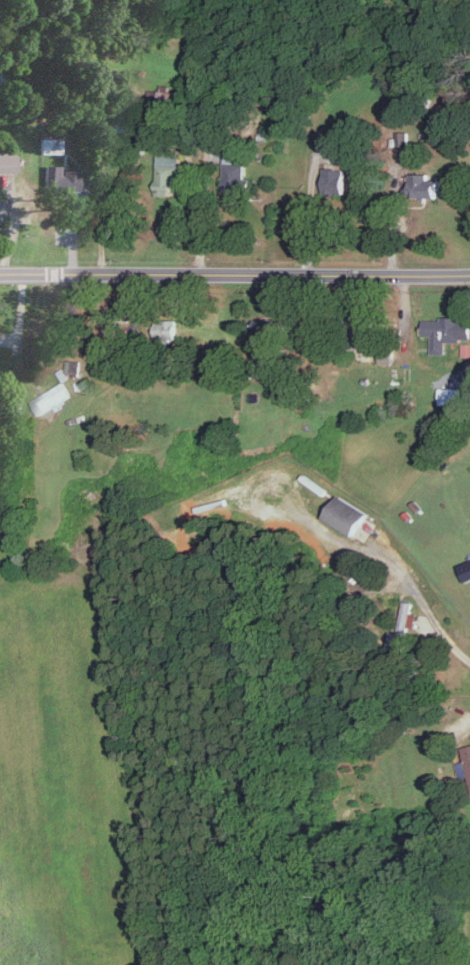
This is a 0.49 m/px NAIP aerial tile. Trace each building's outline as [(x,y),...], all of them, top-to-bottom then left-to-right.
[(58,138),(39,137),(39,152),(67,153),(67,131),(58,131),(58,138)] [(407,145),(407,131),(395,132),(396,146),(407,145)] [(14,172),(13,148),(0,148),(0,173),(14,172)] [(170,196),(170,188),(176,188),(176,175),(180,175),(181,152),(158,151),(156,195),(170,196)] [(244,179),(245,152),(224,151),(222,195),(238,196),(239,190),(250,191),(251,180),(244,179)] [(77,174),(58,175),(57,164),(42,165),(43,189),(57,189),(57,194),(68,194),(68,190),(77,190),(77,174)] [(344,194),(345,169),(324,168),(324,193),(344,194)] [(429,174),(410,173),(410,197),(438,198),(438,180),(429,179),(429,174)] [(367,329),(373,329),(374,316),(355,316),(354,346),(366,347),(367,329)] [(463,321),(463,319),(423,318),(423,336),(432,336),(431,354),(446,354),(446,341),(469,341),(469,321),(463,321)] [(274,319),(254,320),(256,350),(275,349),(274,319)] [(176,337),(177,323),(156,322),(155,336),(176,337)] [(462,343),(461,357),(469,358),(469,344),(462,343)] [(31,400),(39,414),(71,396),(64,383),(31,400)] [(440,405),(467,405),(467,388),(440,388),(440,405)] [(325,517),(352,536),(368,514),(340,495),(325,517)] [(361,541),(370,530),(363,524),(354,535),(361,541)] [(465,579),(469,577),(469,559),(460,562),(465,579)] [(405,649),(412,601),(403,599),(399,631),(391,630),(389,647),(405,649)]
